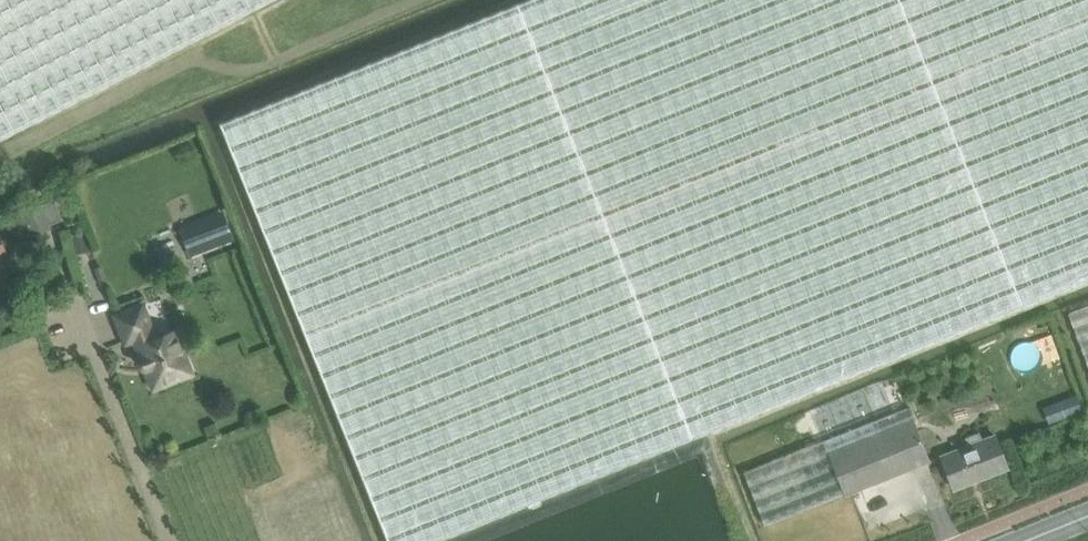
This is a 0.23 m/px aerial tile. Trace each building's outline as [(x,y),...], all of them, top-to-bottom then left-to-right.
[(270,0),(0,0),(0,139),(270,0)] [(220,122),(389,540),(434,540),(1087,277),(1087,0),(521,0),(220,122)] [(55,199),(43,205),(42,202),(23,210),(24,212),(8,219),(13,231),(28,225),(32,235),(51,227),(50,224),(63,219),(55,199)] [(225,213),(183,229),(192,254),(235,238),(225,213)] [(86,231),(72,235),(76,252),(91,248),(86,231)] [(155,386),(192,372),(184,351),(186,350),(181,337),(179,338),(175,330),(156,338),(143,305),(118,315),(128,340),(136,337),(143,356),(142,357),(141,359),(140,360),(140,361),(140,362),(140,363),(140,364),(141,366),(143,367),(145,368),(146,368),(148,367),(155,386)] [(1068,313),(1087,367),(1087,306),(1068,313)] [(845,494),(930,460),(909,407),(824,440),(845,494)] [(995,436),(982,440),(979,432),(965,437),(969,446),(941,456),(954,487),(1007,466),(995,436)] [(823,440),(744,471),(765,525),(845,494),(824,440),(823,440)]
